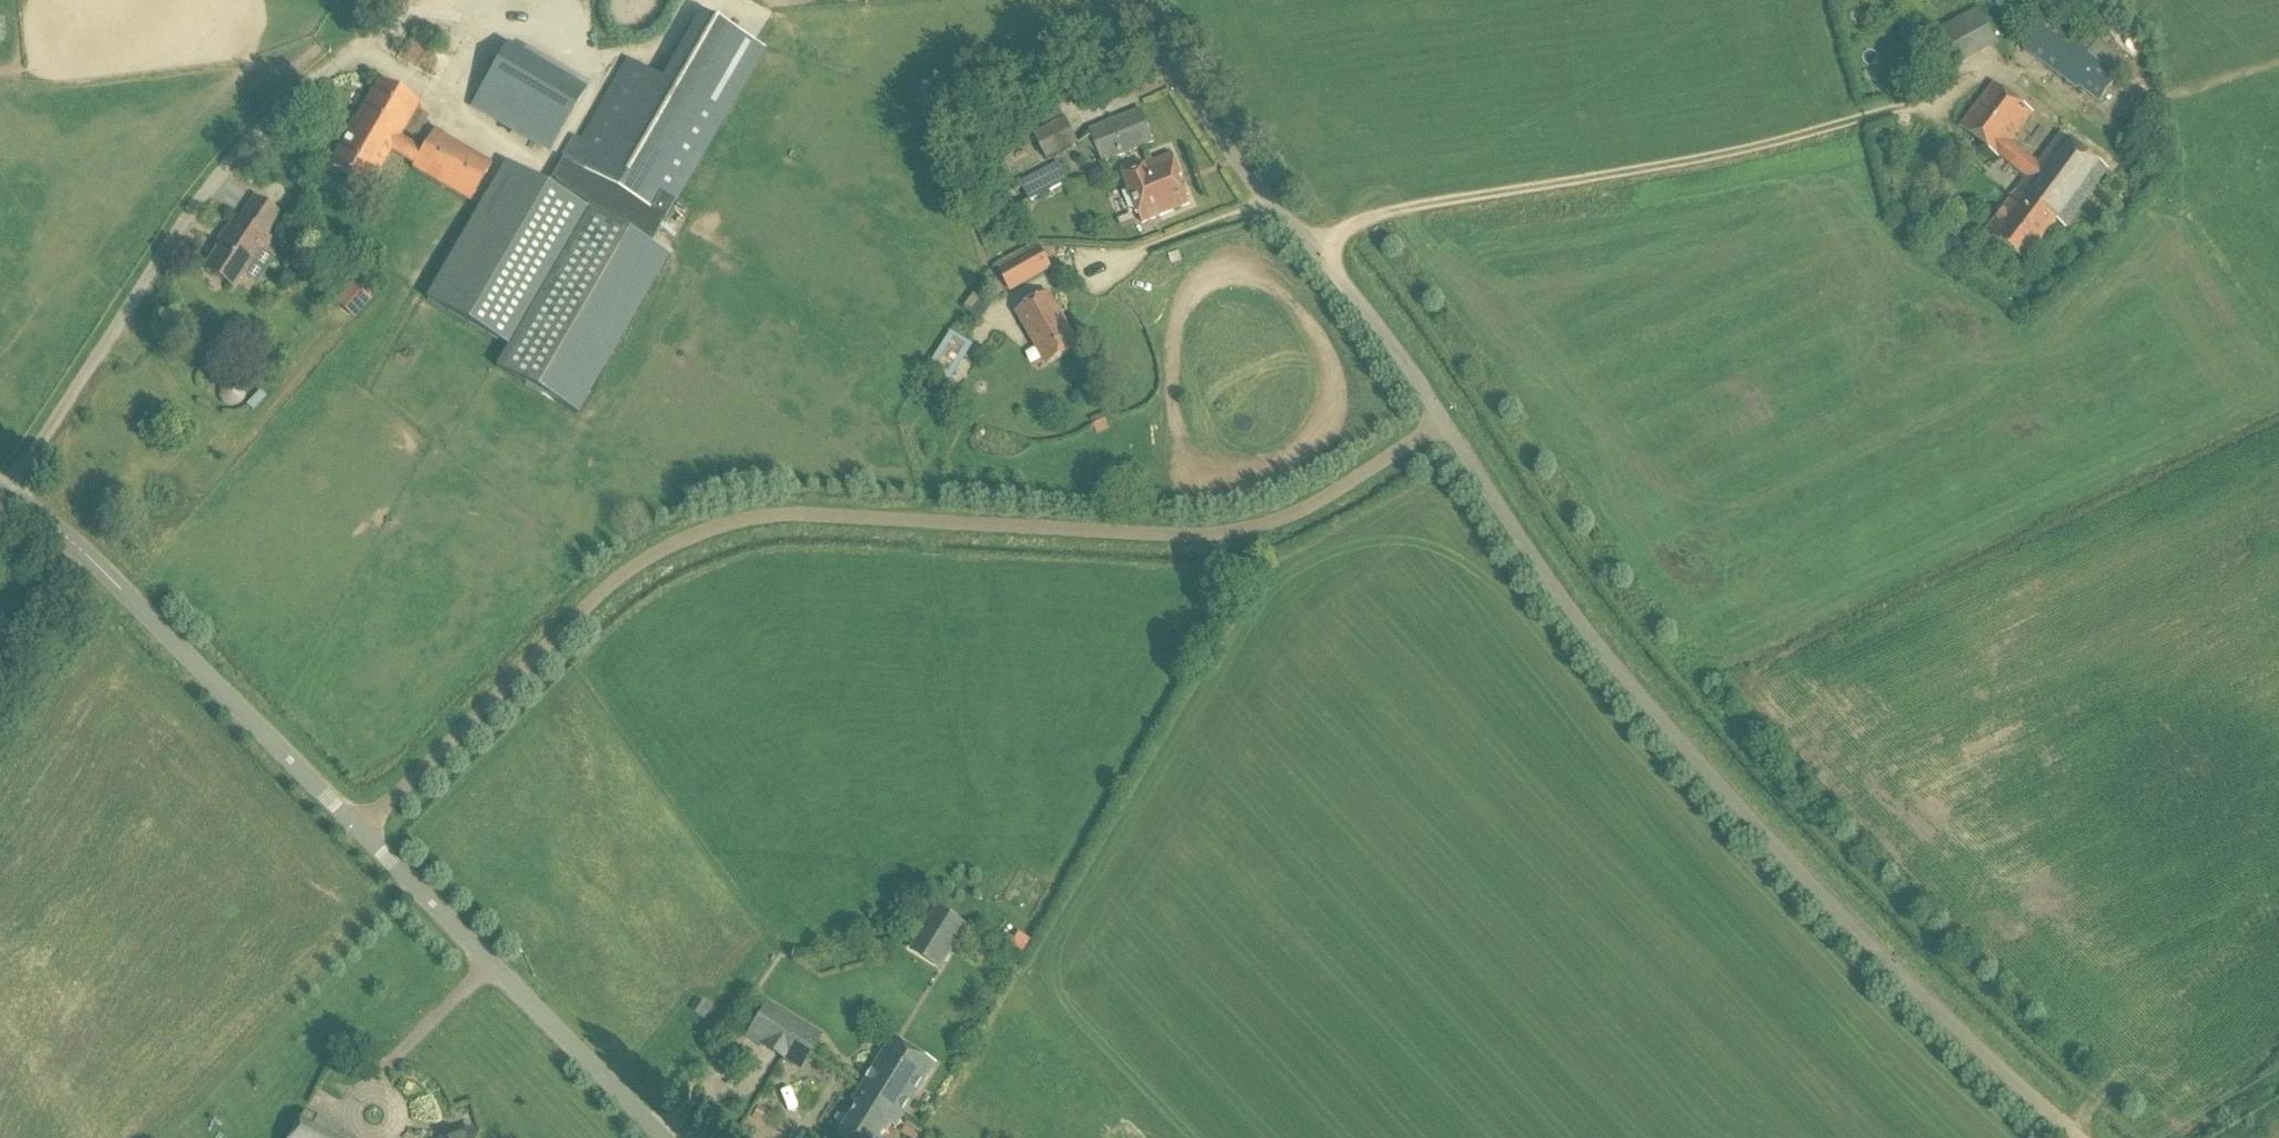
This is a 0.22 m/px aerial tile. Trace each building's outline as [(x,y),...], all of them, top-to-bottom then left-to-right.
[(673,8),(672,1),(672,0),(616,0),(615,3),(614,9),(615,13),(617,20),(620,25),(625,31),(630,34),(634,36),(642,37),(646,37),(650,37),(657,34),(661,31),(666,27),(669,22),(672,18),(673,8)] [(1930,34),(1950,71),(1998,44),(1978,7),(1930,34)] [(764,48),(756,43),(706,14),(667,82),(628,59),(579,143),(568,136),(556,157),(560,159),(545,185),(653,248),(668,221),(665,219),(764,48)] [(2096,40),(2090,49),(2045,15),(2021,47),(2077,89),(2078,87),(2100,103),(2128,64),(2096,40)] [(471,108),(549,153),(590,84),(526,47),(523,53),(507,43),(470,105),(471,108)] [(424,146),(402,133),(419,103),(378,79),(328,166),(368,190),(391,150),(414,164),(412,167),(470,201),(491,164),(442,135),(443,133),(434,128),(424,146)] [(1999,157),(1999,156),(2027,177),(1984,233),(2024,263),(2056,221),(2064,227),(2108,170),(2060,133),(2037,163),(2010,142),(2033,113),(1993,82),(1959,127),(1999,157)] [(1048,122),(1067,118),(1064,98),(1044,102),(1048,122)] [(1088,129),(1102,164),(1155,143),(1141,108),(1088,129)] [(1034,135),(1046,161),(1079,145),(1066,119),(1034,135)] [(1180,176),(1182,176),(1173,154),(1123,173),(1143,222),(1191,203),(1180,176)] [(1058,162),(1020,181),(1031,202),(1069,182),(1058,162)] [(508,164),(482,208),(428,303),(507,349),(495,369),(577,416),(669,257),(653,248),(545,185),(508,164)] [(206,270),(233,287),(240,275),(243,277),(267,239),(264,237),(279,213),(254,197),(239,221),(235,218),(223,235),(227,238),(206,270)] [(999,269),(1000,271),(984,280),(994,298),(1010,289),(1051,267),(1040,247),(999,269)] [(372,297),(353,281),(336,302),(354,318),(372,297)] [(1050,294),(1041,299),(1018,312),(1047,365),(1080,347),(1050,294)] [(929,367),(950,380),(961,362),(940,349),(929,367)] [(935,914),(914,948),(942,965),(963,932),(935,914)] [(745,1038),(799,1071),(821,1035),(767,1002),(745,1038)] [(862,1089),(858,1096),(861,1098),(838,1136),(842,1137),(884,1137),(892,1125),(896,1127),(936,1064),(894,1038),(862,1089)] [(305,1111),(290,1137),(354,1137),(355,1136),(305,1111)]
